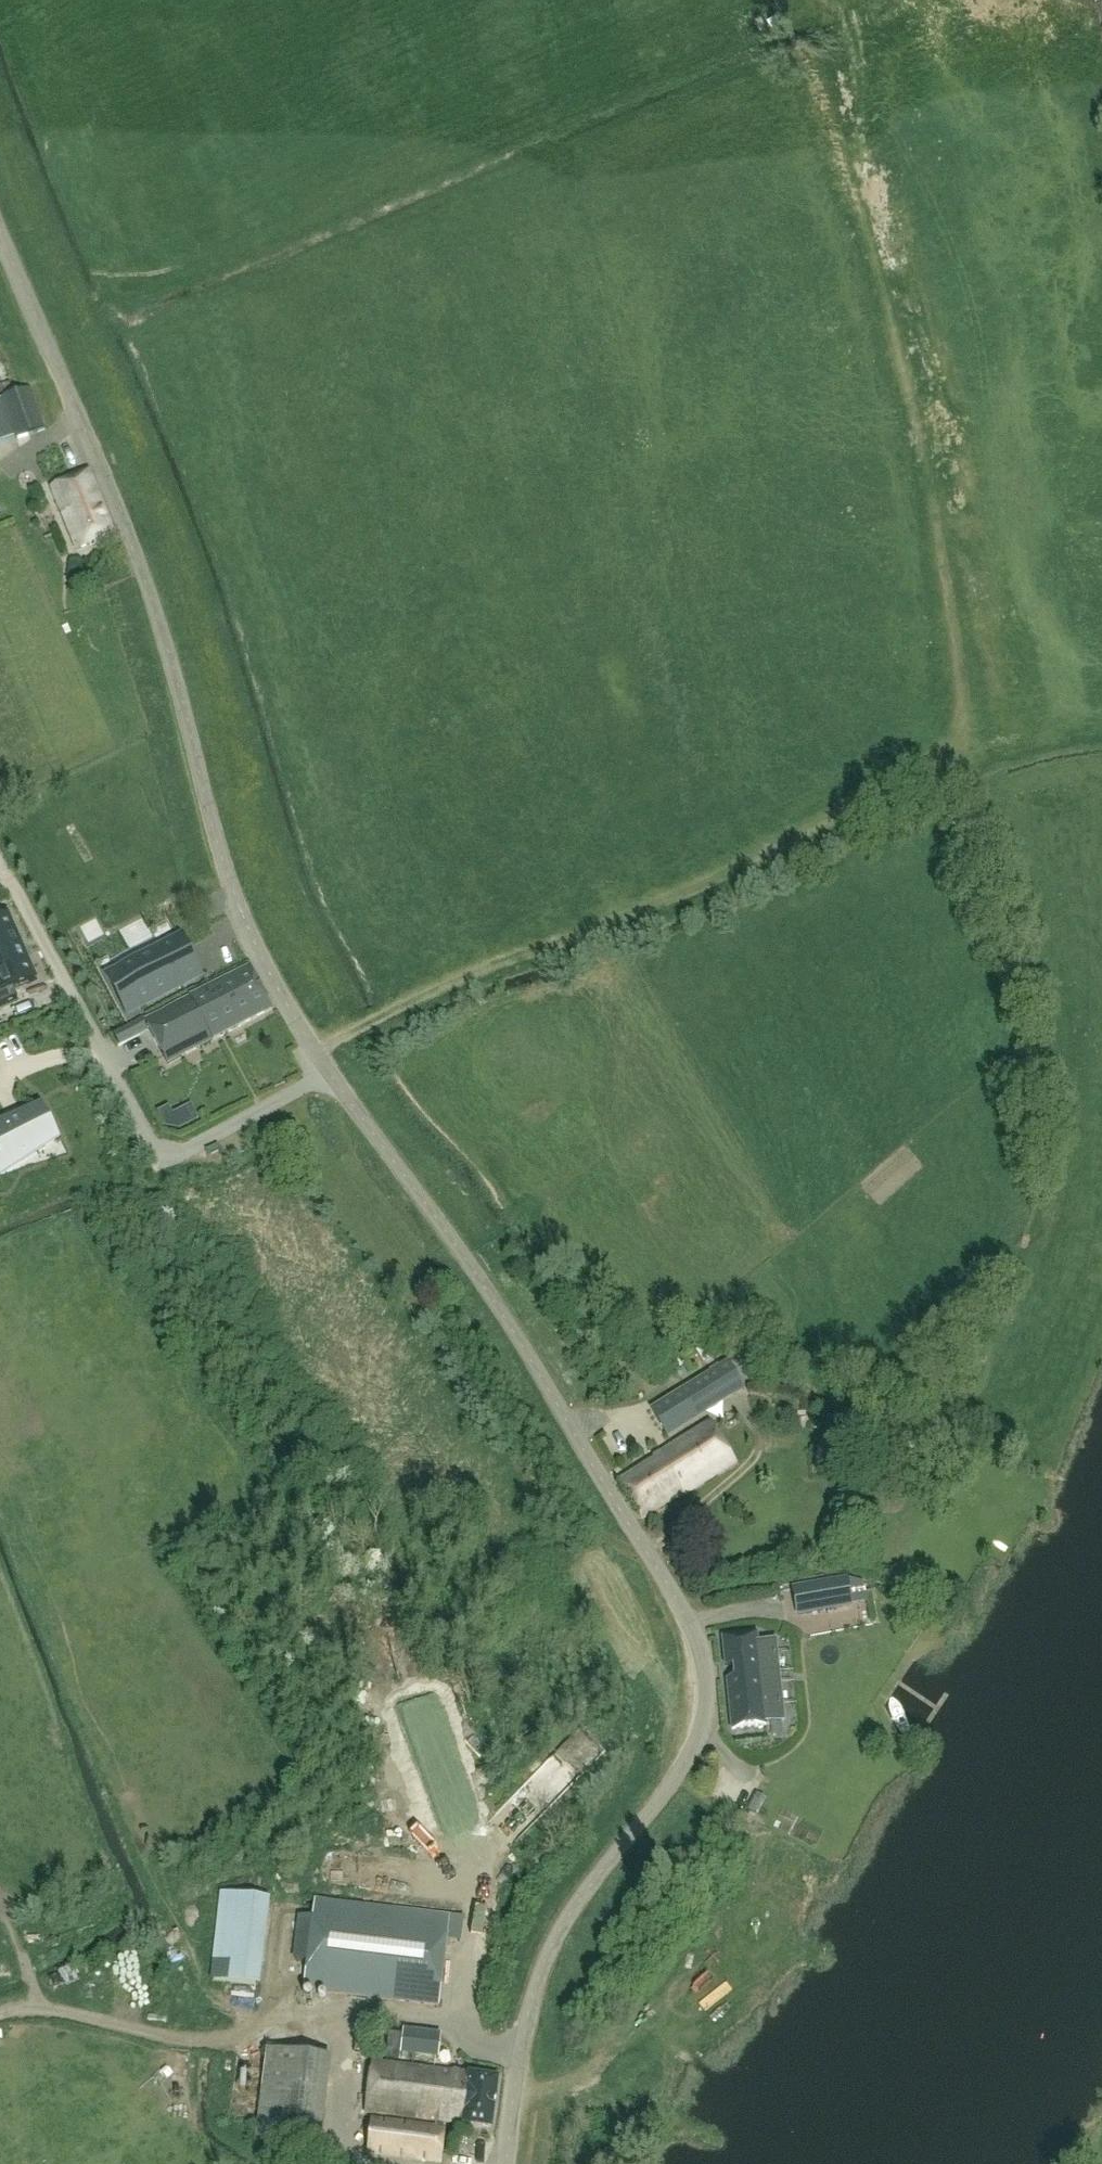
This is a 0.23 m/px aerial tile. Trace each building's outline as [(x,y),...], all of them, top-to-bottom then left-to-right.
[(2,441),(15,436),(16,439),(45,429),(30,388),(13,394),(9,380),(0,384),(0,392),(2,398),(1,398),(0,399),(0,442),(2,441)] [(77,550),(114,535),(88,471),(51,486),(77,550)] [(118,911),(62,944),(78,971),(134,938),(118,911)] [(0,917),(0,991),(2,995),(37,979),(9,914),(0,917)] [(175,941),(118,972),(139,1010),(196,979),(175,941)] [(191,997),(146,1024),(166,1063),(213,1039),(272,1008),(248,966),(191,997)] [(141,1018),(113,1033),(120,1046),(148,1031),(141,1018)] [(0,1120),(0,1172),(0,1173),(46,1144),(42,1137),(52,1131),(39,1106),(42,1105),(41,1103),(34,1106),(35,1107),(11,1122),(8,1117),(8,1116),(6,1117),(0,1120)] [(197,1123),(189,1108),(174,1116),(170,1108),(158,1114),(167,1129),(181,1132),(197,1123)] [(667,1438),(745,1390),(726,1362),(649,1408),(667,1438)] [(679,1497),(734,1462),(710,1423),(654,1457),(655,1459),(619,1481),(642,1518),(679,1496),(679,1497)] [(848,1575),(793,1585),(798,1614),(853,1604),(848,1575)] [(757,1633),(723,1637),(725,1664),(734,1666),(735,1676),(727,1680),(732,1730),(766,1726),(766,1722),(783,1721),(775,1641),(758,1642),(757,1633)] [(749,1729),(736,1731),(739,1751),(752,1749),(749,1729)] [(266,1900),(222,1896),(213,1980),(256,1984),(266,1900)] [(317,1900),(306,1989),(438,2006),(449,1916),(317,1900)] [(77,1984),(73,1970),(57,1975),(62,1989),(77,1984)] [(437,2035),(404,2031),(402,2051),(434,2055),(437,2035)] [(268,2048),(256,2137),(316,2145),(328,2056),(268,2048)] [(371,2062),(364,2113),(435,2122),(434,2128),(370,2120),(365,2154),(438,2163),(439,2163),(444,2123),(490,2129),(497,2079),(371,2062)]
